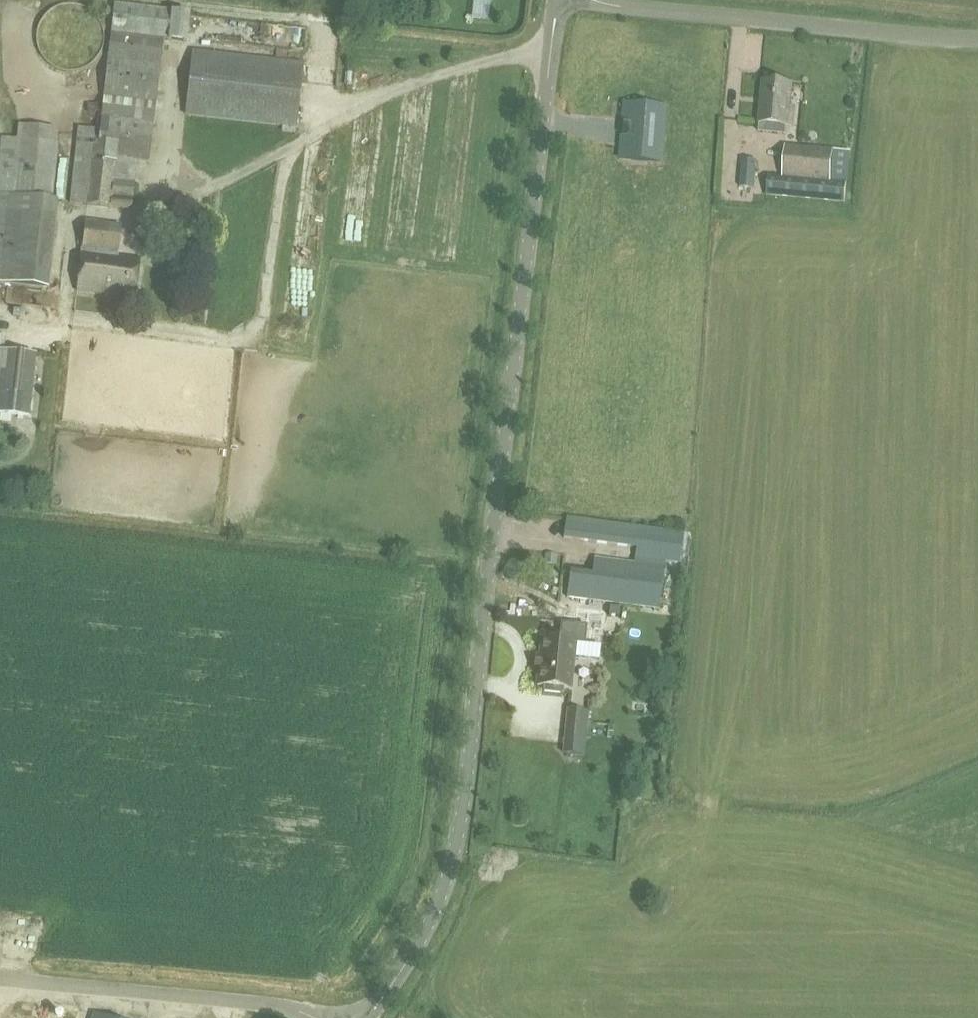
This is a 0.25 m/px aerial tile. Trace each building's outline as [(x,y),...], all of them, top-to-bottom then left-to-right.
[(132,213),(138,162),(149,163),(165,41),(187,44),(191,15),(115,4),(100,130),(79,127),(71,203),(132,213)] [(43,18),(40,25),(37,32),(37,39),(37,46),(40,53),(44,59),(49,64),(55,68),(62,71),(69,72),(76,72),(83,70),(90,66),(95,61),(99,56),(102,49),(104,42),(104,34),(102,27),(99,21),(95,15),(89,10),(82,7),(75,5),(68,5),(61,6),(54,9),(48,13),(43,18)] [(186,117),(283,128),(282,132),(296,133),(304,63),(193,51),(186,117)] [(760,132),(779,134),(780,125),(793,127),(795,107),(790,107),(792,85),(765,82),(761,124),(760,132)] [(665,106),(625,103),(620,159),(660,162),(665,106)] [(17,139),(1,138),(0,150),(0,283),(49,289),(58,201),(52,200),(59,143),(54,143),(55,129),(18,125),(17,139)] [(850,152),(786,146),(783,177),(769,176),(767,196),(845,203),(850,152)] [(728,155),(727,174),(737,175),(738,155),(728,155)] [(754,189),(757,160),(743,159),(740,187),(754,189)] [(78,291),(135,298),(139,263),(117,260),(121,226),(86,222),(78,291)] [(30,418),(37,356),(0,351),(0,415),(30,418)] [(634,563),(594,558),(593,573),(571,571),(567,598),(660,610),(666,562),(680,564),(684,533),(567,516),(564,539),(636,548),(634,563)] [(609,616),(620,617),(621,608),(610,607),(609,616)] [(576,624),(586,625),(587,617),(577,616),(576,624)] [(560,640),(542,638),(538,685),(545,686),(545,691),(562,693),(563,688),(571,689),(575,643),(585,644),(587,625),(561,623),(560,640)] [(584,756),(587,726),(567,724),(564,754),(584,756)]
